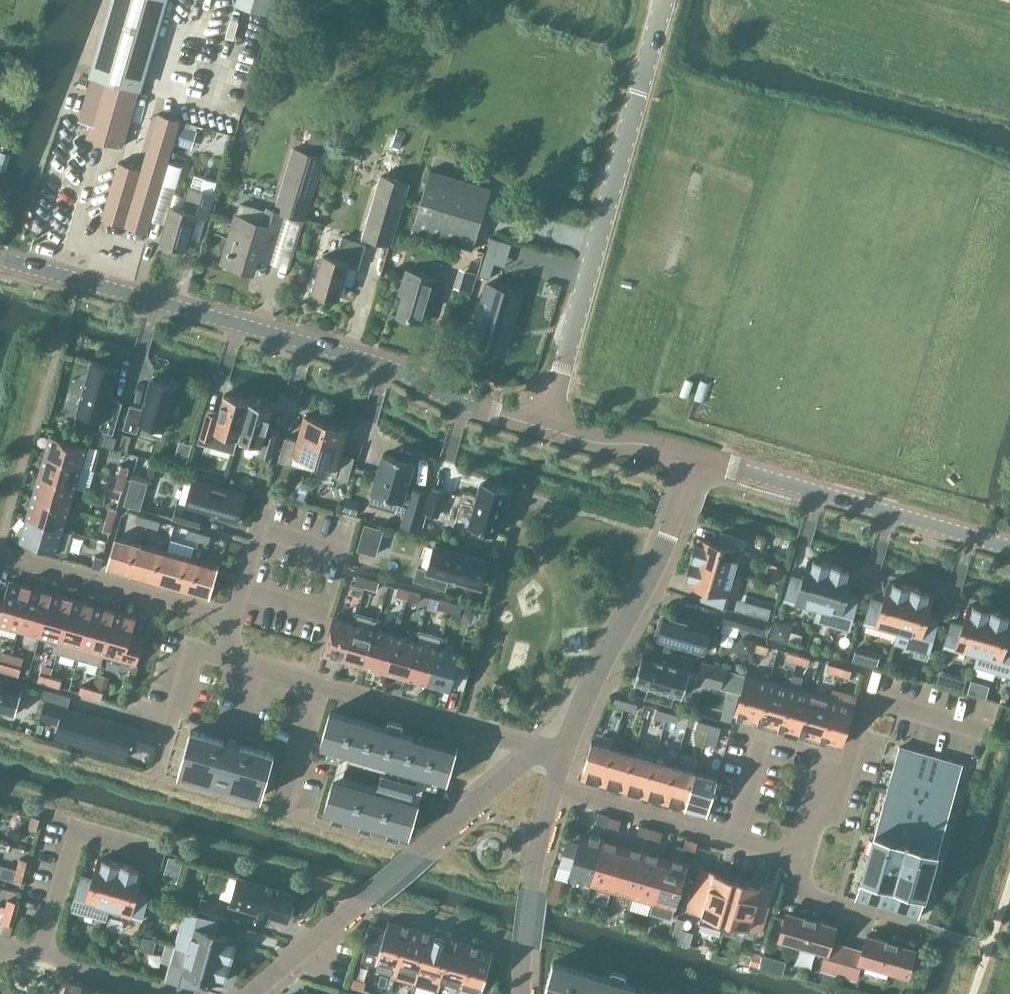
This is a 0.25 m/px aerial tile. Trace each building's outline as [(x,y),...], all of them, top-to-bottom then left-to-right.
[(142,90),(169,0),(112,0),(91,77),(142,90)] [(236,5),(268,15),(273,0),(237,0),(236,5)] [(121,147),(126,126),(142,90),(91,77),(79,121),(91,124),(87,136),(121,147)] [(180,127),(180,126),(182,120),(157,113),(141,168),(119,162),(103,218),(148,232),(175,144),(180,127)] [(180,127),(175,144),(191,149),(196,132),(180,127)] [(313,128),(309,141),(325,146),(329,132),(313,128)] [(307,220),(325,157),(292,148),(275,210),(267,207),(263,222),(236,214),(222,264),(254,273),(261,250),(272,252),(283,213),(307,220)] [(0,176),(3,177),(9,156),(6,155),(0,153),(0,176)] [(472,250),(491,187),(431,169),(412,232),(472,250)] [(172,207),(162,241),(164,242),(163,246),(183,252),(184,248),(186,249),(196,216),(205,218),(208,219),(215,193),(214,193),(218,181),(195,174),(191,186),(184,210),(172,207)] [(391,246),(410,183),(380,174),(362,237),(391,246)] [(537,193),(533,200),(540,204),(544,196),(537,193)] [(359,268),(366,245),(343,238),(337,261),(324,257),(314,291),(339,298),(349,265),(359,268)] [(485,259),(480,275),(490,278),(495,262),(485,259)] [(436,296),(441,281),(407,271),(401,292),(404,293),(398,316),(412,320),(412,319),(425,323),(434,295),(436,296)] [(485,283),(468,340),(504,349),(511,324),(517,326),(518,324),(511,322),(517,302),(484,293),(486,284),(485,283)] [(113,435),(122,402),(110,399),(117,370),(91,362),(77,413),(103,419),(99,431),(113,435)] [(143,408),(130,405),(124,432),(138,435),(141,423),(165,430),(177,386),(150,378),(143,408)] [(200,438),(198,443),(234,453),(238,438),(249,400),(225,394),(219,417),(207,413),(200,438)] [(249,401),(238,438),(262,445),(259,455),(272,458),(279,434),(266,430),(273,407),(249,401)] [(316,460),(326,423),(304,416),(297,441),(285,438),(278,462),(291,465),(294,454),(316,460)] [(326,423),(316,460),(313,470),(336,476),(336,478),(348,482),(355,458),(343,454),(350,429),(326,423)] [(45,455),(82,466),(88,445),(51,435),(45,455)] [(105,435),(102,445),(112,448),(114,438),(105,435)] [(175,453),(172,465),(184,469),(187,457),(175,453)] [(76,487),(82,466),(45,455),(39,476),(76,487)] [(417,531),(428,493),(406,486),(413,463),(384,455),(373,493),(409,503),(402,526),(417,531)] [(118,476),(126,479),(129,468),(121,466),(118,476)] [(70,507),(76,487),(39,476),(33,497),(70,507)] [(123,491),(126,479),(118,476),(115,489),(123,491)] [(210,478),(208,484),(224,488),(225,483),(210,478)] [(238,523),(246,495),(224,488),(208,484),(192,479),(185,506),(177,504),(173,518),(200,526),(204,513),(238,523)] [(482,483),(470,525),(497,533),(500,519),(505,521),(509,505),(505,503),(508,491),(482,483)] [(440,521),(448,494),(433,490),(426,517),(440,521)] [(127,495),(124,504),(139,509),(142,499),(127,495)] [(64,528),(70,507),(33,497),(27,517),(64,528)] [(347,500),(343,513),(355,516),(359,503),(347,500)] [(107,518),(114,520),(117,510),(110,508),(107,518)] [(146,525),(148,518),(137,515),(134,522),(146,525)] [(64,528),(27,517),(21,540),(67,554),(74,531),(64,528)] [(111,532),(114,520),(107,518),(103,530),(111,532)] [(148,518),(146,525),(158,529),(160,521),(148,518)] [(375,531),(367,528),(359,555),(378,560),(385,534),(375,531)] [(197,540),(199,532),(188,529),(186,537),(197,540)] [(199,532),(197,540),(208,544),(210,535),(199,532)] [(690,560),(737,573),(747,539),(722,532),(718,544),(698,538),(696,548),(693,547),(690,560)] [(131,572),(139,545),(115,538),(107,565),(131,572)] [(164,552),(160,551),(139,545),(131,572),(156,579),(164,552)] [(481,587),(488,560),(435,545),(428,570),(418,568),(415,580),(445,589),(448,577),(481,587)] [(182,586),(188,559),(164,552),(156,579),(182,586)] [(103,559),(96,556),(92,568),(99,570),(103,559)] [(188,559),(182,586),(210,595),(217,567),(188,559)] [(727,607),(737,573),(690,560),(686,572),(689,573),(686,582),(706,588),(702,600),(727,607)] [(818,610),(831,563),(820,560),(819,562),(809,560),(804,579),(791,576),(784,600),(818,610)] [(831,563),(818,610),(815,620),(837,626),(840,617),(853,620),(860,595),(847,592),(853,572),(843,569),(844,567),(831,563)] [(771,564),(767,579),(780,583),(785,568),(771,564)] [(365,586),(367,578),(356,575),(354,583),(365,586)] [(367,578),(365,586),(376,589),(378,582),(367,578)] [(30,586),(10,581),(5,598),(0,597),(0,625),(17,630),(30,586)] [(898,633),(911,586),(899,583),(899,585),(889,583),(884,602),(871,599),(864,623),(898,633)] [(38,636),(51,592),(30,586),(17,630),(38,636)] [(911,586),(898,633),(895,643),(917,649),(920,640),(932,643),(940,618),(927,615),(933,595),(923,592),(924,590),(911,586)] [(406,598),(408,590),(398,587),(395,595),(406,598)] [(420,593),(419,593),(408,590),(406,598),(418,601),(420,593)] [(60,643),(73,598),(51,592),(38,636),(60,643)] [(78,658),(94,604),(73,598),(60,643),(57,652),(78,658)] [(448,610),(451,602),(439,599),(437,607),(448,610)] [(451,602),(448,610),(460,613),(462,606),(451,602)] [(103,655),(116,611),(94,604),(78,658),(100,665),(103,655)] [(978,656),(991,609),(979,606),(978,608),(969,606),(963,625),(951,622),(944,646),(978,656)] [(762,633),(765,620),(727,609),(723,622),(762,633)] [(978,656),(975,666),(997,672),(1000,663),(1009,666),(1009,639),(1007,638),(1009,627),(1009,617),(1003,615),(1004,613),(991,609),(978,656)] [(137,616),(116,611),(103,655),(137,665),(144,638),(132,635),(137,616)] [(364,666),(377,619),(357,614),(355,623),(353,623),(343,660),(364,666)] [(711,627),(665,614),(662,625),(658,624),(655,635),(659,636),(658,640),(704,653),(711,627)] [(343,660),(353,623),(334,617),(323,654),(343,660)] [(384,672),(395,635),(376,629),(379,620),(377,619),(364,666),(384,672)] [(774,626),(771,638),(780,640),(784,629),(774,626)] [(427,684),(441,637),(420,631),(417,641),(416,641),(405,678),(427,684)] [(405,678),(416,641),(395,635),(384,672),(405,678)] [(441,637),(427,684),(450,690),(451,685),(464,689),(472,662),(459,659),(460,653),(440,647),(442,638),(441,637)] [(767,654),(769,646),(758,643),(755,650),(767,654)] [(856,648),(852,661),(860,663),(863,650),(856,648)] [(798,663),(800,655),(788,652),(786,659),(798,663)] [(800,655),(798,663),(809,666),(812,658),(800,655)] [(688,678),(697,681),(699,672),(643,656),(635,683),(682,697),(688,678)] [(699,672),(697,681),(720,687),(726,668),(703,661),(699,672)] [(9,665),(0,662),(0,670),(7,672),(9,665)] [(840,675),(842,667),(831,664),(828,671),(840,675)] [(9,665),(7,672),(19,676),(21,668),(9,665)] [(842,667),(840,675),(851,678),(854,670),(842,667)] [(732,669),(729,681),(744,685),(747,674),(732,669)] [(49,684),(51,677),(40,673),(38,681),(49,684)] [(817,739),(830,697),(748,673),(736,715),(817,739)] [(51,677),(49,684),(60,688),(62,680),(51,677)] [(988,685),(971,680),(968,693),(985,698),(988,685)] [(22,689),(0,683),(0,711),(14,715),(22,689)] [(91,696),(93,689),(82,685),(80,693),(91,696)] [(44,689),(41,699),(68,707),(71,697),(44,689)] [(93,689),(91,696),(102,699),(104,692),(93,689)] [(832,689),(830,697),(817,739),(841,745),(856,696),(832,689)] [(624,708),(626,701),(615,698),(613,705),(624,708)] [(626,701),(624,708),(636,711),(638,704),(626,701)] [(120,730),(121,725),(96,717),(95,719),(80,714),(80,713),(45,702),(41,718),(58,723),(55,734),(73,740),(73,743),(88,747),(89,744),(108,750),(107,753),(127,758),(134,734),(120,730)] [(667,719),(668,711),(657,708),(655,716),(667,719)] [(732,723),(735,712),(724,709),(721,720),(732,723)] [(668,711),(667,719),(678,722),(680,715),(668,711)] [(448,781),(458,748),(330,712),(321,744),(419,772),(377,760),(369,787),(342,778),(350,752),(340,750),(325,810),(410,834),(420,801),(414,799),(421,773),(448,781)] [(707,731),(709,723),(699,720),(697,728),(707,731)] [(709,723),(707,731),(719,734),(721,727),(709,723)] [(262,797),(274,754),(191,730),(179,773),(262,797)] [(601,783),(611,747),(592,741),(581,777),(601,783)] [(622,789),(632,753),(611,747),(601,783),(622,789)] [(919,916),(962,766),(900,748),(856,898),(919,916)] [(643,795),(653,759),(632,753),(622,789),(643,795)] [(664,801),(674,765),(653,759),(643,795),(664,801)] [(685,807),(696,771),(674,765),(664,801),(685,807)] [(696,771),(685,807),(708,813),(718,777),(696,771)] [(607,824),(609,817),(599,814),(597,821),(607,824)] [(37,829),(40,818),(33,816),(29,827),(37,829)] [(609,817),(607,824),(619,828),(621,820),(609,817)] [(650,836),(652,829),(641,826),(638,833),(650,836)] [(652,829),(650,836),(661,840),(663,832),(652,829)] [(590,885),(603,838),(591,834),(590,840),(581,837),(579,843),(568,839),(560,866),(572,869),(569,879),(590,885)] [(611,891),(625,844),(603,838),(590,885),(611,891)] [(696,850),(698,842),(686,839),(684,846),(696,850)] [(625,844),(611,891),(632,897),(646,850),(625,844)] [(653,903),(666,856),(646,850),(632,897),(653,903)] [(666,856),(653,903),(675,909),(688,863),(683,862),(684,861),(666,856)] [(169,857),(167,864),(181,868),(183,860),(169,857)] [(17,870),(25,872),(28,861),(20,858),(17,870)] [(107,919),(109,910),(123,863),(109,859),(109,862),(99,859),(94,879),(81,875),(74,900),(87,904),(84,913),(107,919)] [(123,863),(109,910),(143,919),(150,895),(141,892),(146,872),(133,869),(134,866),(123,863)] [(725,920),(737,877),(724,874),(723,875),(701,869),(690,910),(703,914),(700,923),(722,929),(725,920)] [(25,872),(17,870),(14,881),(22,883),(25,872)] [(288,920),(296,893),(238,876),(230,903),(288,920)] [(737,877),(725,920),(761,930),(773,890),(751,883),(751,881),(737,877)] [(226,920),(230,907),(202,899),(199,913),(226,920)] [(5,912),(13,914),(16,902),(9,900),(5,912)] [(13,914),(5,912),(2,923),(10,925),(13,914)] [(176,946),(185,949),(232,963),(236,949),(234,949),(236,939),(216,933),(220,921),(195,914),(191,926),(182,924),(176,946)] [(838,974),(847,945),(832,941),(836,926),(815,920),(814,922),(786,914),(779,939),(827,952),(822,970),(823,970),(838,974)] [(396,967),(408,926),(390,921),(390,920),(389,919),(386,929),(372,925),(365,949),(379,953),(376,963),(377,963),(378,962),(396,967)] [(413,984),(429,933),(408,926),(396,967),(392,977),(413,984)] [(146,927),(144,935),(151,937),(154,930),(146,927)] [(436,990),(450,939),(429,933),(413,984),(436,990)] [(847,945),(838,974),(839,974),(855,979),(860,962),(908,976),(915,951),(887,943),(887,941),(867,935),(862,950),(847,945)] [(459,986),(471,945),(450,939),(439,980),(459,986)] [(471,945),(459,986),(481,992),(481,993),(482,993),(494,950),(493,950),(493,951),(471,945)] [(232,963),(185,949),(175,982),(201,990),(205,977),(224,983),(227,973),(229,974),(232,963)] [(124,952),(121,963),(132,967),(135,955),(124,952)] [(753,954),(751,964),(759,966),(762,956),(753,954)] [(764,955),(761,967),(782,973),(785,961),(764,955)] [(553,962),(544,993),(663,993),(553,962)] [(823,970),(820,982),(835,986),(839,974),(838,974),(823,970)] [(364,990),(367,982),(354,979),(352,986),(364,990)] [(90,987),(69,980),(65,993),(88,993),(90,987)]
